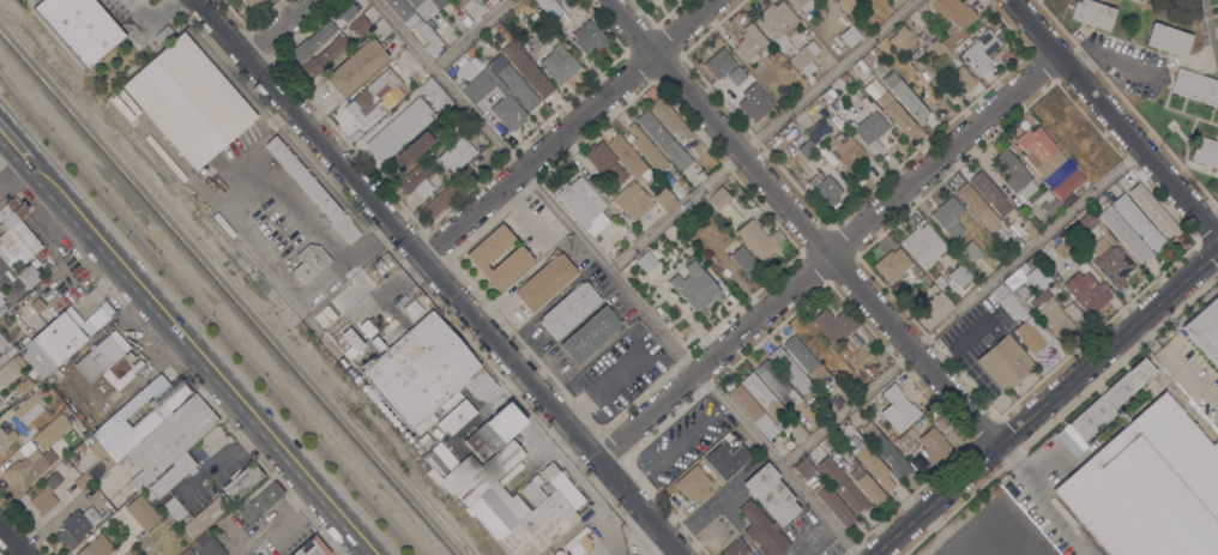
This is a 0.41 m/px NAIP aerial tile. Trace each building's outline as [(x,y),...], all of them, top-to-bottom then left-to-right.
[(32,8),(42,0),(94,0),(125,36),(86,70),(32,8)] [(247,11),(237,0),(269,0),(254,12),(251,7),(247,11)] [(345,23),(336,12),(349,0),(358,11),(345,23)] [(409,30),(383,0),(402,0),(423,24),(424,22),(430,29),(429,30),(441,43),(434,50),(438,54),(432,59),(422,48),(428,43),(414,26),(409,30)] [(414,7),(407,0),(427,0),(442,18),(436,23),(429,14),(423,20),(412,8),(414,7)] [(440,8),(433,0),(449,0),(440,8)] [(465,1),(467,0),(475,0),(484,11),(480,16),(481,17),(474,24),(471,22),(474,20),(462,7),(466,2),(465,1)] [(550,20),(534,0),(554,0),(562,11),(550,20)] [(754,18),(771,2),(774,6),(782,0),(798,20),(790,28),(794,32),(785,40),(790,44),(782,52),(773,42),(754,18)] [(798,10),(790,0),(812,0),(815,4),(803,14),(798,8),(798,10)] [(836,2),(838,0),(853,0),(856,4),(845,13),(836,2)] [(930,6),(937,0),(951,0),(957,7),(960,4),(964,7),(966,5),(977,17),(963,30),(966,34),(949,48),(942,41),(952,32),(934,12),(934,13),(930,8),(931,8),(930,6)] [(1068,19),(1074,0),(1086,0),(1115,10),(1108,32),(1068,19)] [(361,14),(370,24),(357,36),(348,25),(361,14)] [(541,17),(545,23),(541,26),(536,22),(541,17)] [(338,29),(300,62),(295,58),(293,56),(290,54),(290,52),(303,38),(306,41),(320,28),(319,26),(328,18),(338,29)] [(583,24),(589,19),(608,40),(605,42),(607,43),(602,47),(605,50),(599,55),(595,50),(596,50),(595,48),(585,55),(572,41),(575,37),(572,34),(583,24)] [(459,36),(454,42),(452,40),(450,42),(448,41),(445,46),(434,34),(441,28),(439,25),(444,20),(445,22),(446,22),(459,36)] [(767,42),(755,53),(760,59),(752,65),(748,60),(744,64),(732,49),(737,44),(736,43),(742,38),(740,35),(744,31),(743,29),(750,22),(767,42)] [(1145,46),(1152,22),(1192,35),(1184,59),(1145,46)] [(511,40),(507,42),(504,38),(502,40),(498,34),(499,32),(495,28),(499,24),(511,40)] [(838,35),(851,24),(862,36),(849,48),(838,35)] [(902,53),(900,54),(897,50),(898,50),(888,40),(897,32),(896,31),(902,25),(914,37),(914,38),(918,44),(911,50),(909,47),(902,53)] [(964,46),(955,54),(951,49),(966,36),(972,43),(983,34),(982,32),(985,29),(987,30),(988,29),(1001,44),(988,56),(991,60),(988,64),(990,66),(978,77),(961,58),(965,55),(961,53),(966,49),(964,46)] [(257,116),(195,171),(121,86),(183,32),(257,116)] [(333,41),(332,40),(339,32),(349,43),(312,77),(307,71),(304,72),(300,67),(313,55),(314,58),(333,41)] [(343,97),(326,79),(328,76),(327,74),(368,38),(369,41),(372,37),(378,44),(381,42),(386,47),(382,49),(388,56),(343,97)] [(539,49),(532,55),(521,44),(530,37),(539,49)] [(933,49),(933,50),(928,44),(935,38),(939,43),(941,42),(952,55),(943,62),(933,49)] [(512,40),(554,89),(548,95),(551,98),(545,103),(500,50),(512,40)] [(804,44),(804,46),(812,40),(820,49),(813,55),(814,58),(810,61),(816,67),(807,77),(801,70),(798,72),(788,60),(804,44)] [(538,62),(551,52),(550,49),(557,42),(566,52),(566,50),(580,66),(573,72),(574,73),(572,76),(571,74),(559,85),(538,62)] [(722,47),(735,62),(722,74),(723,76),(720,78),(719,77),(717,79),(703,64),(722,47)] [(774,47),(780,54),(773,59),(768,53),(774,47)] [(909,61),(911,59),(909,56),(915,50),(935,76),(927,83),(909,61)] [(496,73),(495,74),(487,64),(499,53),(508,64),(507,64),(541,101),(529,111),(496,73)] [(466,60),(476,71),(465,80),(456,70),(466,60)] [(785,61),(790,66),(785,71),(780,65),(785,61)] [(747,77),(735,86),(725,76),(737,65),(747,77)] [(964,92),(949,74),(961,65),(976,83),(964,92)] [(388,67),(403,83),(363,119),(355,109),(356,108),(350,101),(388,67)] [(508,92),(507,93),(527,115),(520,122),(521,123),(518,126),(518,125),(509,132),(489,109),(502,98),(493,88),(474,104),(460,90),(486,67),(508,92)] [(1177,67),(1217,81),(1217,108),(1169,92),(1177,67)] [(929,113),(923,117),(925,121),(921,126),(880,79),(891,70),(929,113)] [(844,83),(840,77),(845,72),(850,78),(844,83)] [(452,103),(441,113),(418,86),(429,76),(452,103)] [(874,99),(885,90),(894,99),(893,99),(918,128),(908,138),(874,99)] [(747,93),(759,107),(748,117),(736,104),(747,93)] [(418,96),(435,116),(381,163),(364,144),(418,96)] [(692,133),(685,140),(674,129),(670,133),(647,107),(659,96),(692,133)] [(872,103),(867,108),(860,101),(866,96),(872,103)] [(456,109),(462,117),(451,126),(444,119),(456,109)] [(682,151),(683,151),(692,161),(681,171),(635,120),(646,109),(682,151)] [(874,109),(890,127),(875,140),(882,149),(875,156),(852,129),(874,109)] [(806,133),(806,132),(806,131),(809,127),(809,128),(821,119),(831,129),(826,133),(827,134),(819,143),(826,151),(822,155),(818,150),(818,149),(814,144),(806,133)] [(1013,129),(1009,125),(1014,120),(1019,125),(1013,129)] [(653,147),(655,146),(656,149),(669,163),(657,173),(629,141),(635,137),(627,126),(632,122),(653,147)] [(1043,179),(1024,156),(1025,153),(1014,140),(1027,128),(1030,132),(1037,126),(1057,149),(1056,149),(1066,158),(1043,179)] [(424,131),(434,141),(399,171),(390,161),(424,131)] [(655,175),(646,182),(640,175),(637,177),(607,144),(610,141),(609,140),(617,133),(655,175)] [(827,149),(830,146),(827,143),(839,133),(844,139),(849,135),(866,155),(858,161),(861,163),(849,173),(827,149)] [(361,234),(350,243),(346,241),(345,242),(328,223),(330,222),(264,145),(275,135),(361,234)] [(462,135),(476,152),(450,175),(435,159),(462,135)] [(1199,135),(1217,142),(1217,170),(1190,161),(1199,135)] [(616,159),(614,162),(620,169),(621,168),(625,171),(623,173),(627,177),(616,187),(607,176),(604,177),(601,174),(584,155),(590,150),(587,147),(592,143),(595,145),(599,140),(616,159)] [(816,152),(807,161),(796,149),(807,140),(816,152)] [(1031,179),(1029,180),(1036,188),(1025,198),(1018,189),(1013,193),(1002,181),(1006,177),(991,161),(1006,147),(1031,179)] [(878,165),(872,170),(862,159),(868,155),(878,165)] [(422,159),(434,171),(426,180),(434,188),(423,199),(412,187),(405,194),(396,183),(422,159)] [(1073,165),(1075,169),(1077,168),(1080,173),(1079,174),(1085,180),(1059,201),(1048,188),(1049,187),(1073,165)] [(705,176),(699,181),(695,175),(700,170),(705,176)] [(969,180),(979,170),(1005,199),(1015,213),(1006,222),(1001,217),(969,180)] [(827,174),(842,192),(836,197),(838,201),(833,205),(830,201),(825,206),(804,182),(814,174),(820,181),(827,174)] [(605,205),(599,211),(609,222),(592,236),(555,194),(562,188),(560,186),(565,181),(568,186),(579,176),(605,205)] [(730,186),(724,189),(719,183),(724,179),(730,186)] [(633,180),(653,204),(633,222),(626,215),(625,215),(611,199),(633,180)] [(1181,231),(1176,236),(1172,233),(1166,239),(1124,191),(1136,180),(1181,231)] [(450,182),(459,194),(432,219),(421,207),(450,182)] [(965,182),(969,186),(1002,224),(999,228),(1007,236),(1000,243),(954,192),(965,182)] [(744,194),(742,198),(737,192),(732,195),(729,191),(737,185),(744,194)] [(719,186),(730,198),(716,211),(706,199),(719,186)] [(679,203),(665,213),(652,198),(664,187),(679,203)] [(1061,206),(1049,216),(1039,205),(1045,200),(1041,194),(1047,189),(1061,206)] [(1164,240),(1158,246),(1162,249),(1156,254),(1111,203),(1123,192),(1164,240)] [(935,209),(934,209),(937,205),(939,206),(951,195),(964,211),(955,218),(958,221),(957,222),(964,230),(953,240),(946,231),(945,231),(929,215),(935,209)] [(8,267),(0,256),(0,243),(1,242),(0,241),(0,235),(4,233),(0,228),(0,224),(1,223),(0,222),(0,208),(14,197),(28,213),(19,219),(42,248),(20,266),(17,261),(8,267)] [(1152,254),(1141,264),(1097,215),(1109,205),(1152,254)] [(1077,221),(1087,212),(1101,228),(1091,236),(1077,221)] [(735,231),(749,218),(765,236),(768,235),(780,248),(774,254),(772,252),(761,263),(735,231)] [(1026,219),(1031,225),(1032,225),(1037,231),(1036,233),(1030,237),(1024,231),(1027,228),(1023,223),(1025,221),(1026,219)] [(1023,231),(1017,237),(1007,227),(1013,221),(1023,231)] [(496,292),(464,254),(501,223),(514,239),(486,265),(490,270),(519,245),(533,260),(496,292)] [(924,269),(900,241),(918,225),(919,228),(925,223),(947,248),(924,269)] [(637,239),(631,243),(621,233),(627,228),(637,239)] [(782,236),(778,241),(772,234),(776,230),(782,236)] [(1111,243),(1115,247),(1116,246),(1134,266),(1130,270),(1130,271),(1128,275),(1126,275),(1123,276),(1124,278),(1122,280),(1126,284),(1117,291),(1091,261),(1096,258),(1087,248),(1101,236),(1109,246),(1111,243)] [(1063,259),(1061,260),(1051,248),(1063,237),(1074,249),(1073,251),(1081,260),(1072,269),(1063,259)] [(958,251),(971,240),(982,253),(969,264),(958,251)] [(331,260),(303,285),(291,271),(303,261),(297,255),(309,245),(318,246),(331,260)] [(761,270),(749,280),(728,255),(741,245),(761,270)] [(634,261),(646,251),(647,252),(653,247),(663,257),(645,272),(634,261)] [(530,313),(513,294),(515,291),(514,290),(554,255),(551,252),(556,248),(577,272),(530,313)] [(888,283),(873,265),(890,251),(892,253),(898,248),(911,263),(888,283)] [(387,269),(380,275),(372,264),(378,258),(387,269)] [(720,292),(719,294),(723,297),(717,302),(714,298),(703,308),(706,312),(699,318),(697,314),(695,314),(668,280),(676,273),(682,280),(689,275),(683,267),(693,259),(720,292)] [(49,267),(46,271),(40,265),(43,261),(49,267)] [(28,290),(23,285),(24,284),(18,277),(31,265),(38,273),(36,275),(40,279),(28,290)] [(1031,283),(1043,271),(1051,279),(1038,291),(1032,285),(1031,283)] [(1062,284),(1077,272),(1080,276),(1086,271),(1098,285),(1102,282),(1107,288),(1104,289),(1111,297),(1095,312),(1091,308),(1086,313),(1062,284)] [(1007,285),(1012,279),(1019,286),(1013,291),(1007,285)] [(555,340),(538,321),(541,319),(539,318),(580,282),(581,284),(585,280),(589,286),(591,284),(598,292),(596,295),(601,300),(555,340)] [(990,292),(1001,282),(1009,291),(1008,291),(1025,310),(1015,320),(990,292)] [(931,294),(928,289),(933,284),(936,289),(931,294)] [(1074,325),(1059,338),(1033,309),(1035,308),(1030,302),(1037,295),(1039,297),(1047,290),(1059,303),(1056,306),(1074,325)] [(927,331),(914,315),(924,304),(923,303),(928,298),(929,301),(933,297),(930,296),(934,294),(935,295),(939,292),(953,307),(927,331)] [(1180,327),(1217,293),(1217,371),(1180,327)] [(46,306),(37,314),(29,306),(37,297),(46,306)] [(402,308),(412,298),(423,309),(422,310),(424,313),(420,318),(417,315),(412,320),(402,308)] [(321,327),(313,315),(327,304),(337,316),(321,327)] [(604,304),(610,310),(613,309),(620,316),(617,319),(621,324),(619,326),(621,330),(615,333),(614,332),(579,362),(578,362),(575,363),(559,345),(604,304)] [(834,346),(810,320),(825,308),(833,318),(843,309),(858,326),(834,346)] [(430,309),(499,387),(484,400),(477,399),(464,384),(457,391),(463,397),(445,412),(438,404),(434,408),(435,409),(432,412),(436,418),(418,435),(410,427),(410,428),(361,372),(430,309)] [(62,312),(86,339),(42,378),(18,350),(62,312)] [(1012,331),(1024,320),(1031,314),(1051,338),(1032,355),(1012,331)] [(357,326),(366,319),(376,331),(367,338),(357,326)] [(363,345),(348,360),(342,352),(349,345),(339,334),(348,327),(363,345)] [(89,385),(73,366),(107,334),(107,336),(114,330),(129,348),(123,354),(120,357),(121,357),(128,351),(134,358),(127,364),(129,367),(139,358),(143,363),(132,373),(128,369),(110,385),(101,374),(89,385)] [(1035,367),(1002,394),(973,361),(989,348),(988,345),(994,340),(995,343),(1006,333),(1035,367)] [(8,344),(0,351),(0,334),(8,344)] [(816,382),(783,344),(785,343),(784,342),(792,334),(827,373),(821,379),(816,382)] [(369,342),(375,337),(384,345),(378,350),(369,342)] [(17,351),(0,366),(0,355),(2,352),(4,354),(12,346),(17,351)] [(813,385),(802,396),(767,356),(778,346),(813,385)] [(850,354),(843,360),(837,352),(844,348),(850,354)] [(1,388),(0,387),(0,367),(12,357),(23,370),(7,384),(8,385),(5,387),(4,386),(1,388)] [(1083,442),(1067,424),(1142,357),(1154,372),(1117,405),(1114,409),(1116,412),(1116,414),(1083,442)] [(801,399),(795,404),(794,403),(789,408),(755,369),(758,367),(756,367),(765,358),(801,399)] [(788,412),(777,422),(741,381),(743,379),(752,372),(788,412)] [(1207,384),(1217,374),(1217,393),(1217,394),(1207,384)] [(115,462),(104,450),(151,409),(147,404),(179,376),(192,391),(169,411),(171,414),(126,453),(115,462)] [(893,382),(903,393),(902,394),(910,404),(911,403),(921,414),(898,433),(885,418),(884,420),(881,416),(881,415),(880,412),(890,403),(881,393),(893,382)] [(726,393),(735,386),(735,387),(738,384),(772,422),(779,430),(768,440),(726,393)] [(25,426),(12,411),(18,406),(17,405),(22,400),(23,402),(34,391),(35,392),(40,388),(44,394),(40,398),(46,404),(42,408),(43,409),(25,426)] [(379,399),(374,404),(364,393),(370,388),(379,399)] [(1163,391),(1217,454),(1217,554),(1109,554),(1051,489),(1126,424),(1130,420),(1163,391)] [(126,453),(171,414),(194,394),(218,421),(185,451),(185,452),(171,463),(146,485),(140,490),(139,490),(139,491),(128,478),(137,471),(134,470),(138,466),(126,453)] [(464,399),(470,406),(469,408),(472,412),(456,427),(452,422),(442,430),(436,424),(464,399)] [(508,402),(526,422),(481,462),(463,441),(508,402)] [(1126,424),(1116,414),(1116,412),(1114,409),(1117,405),(1130,420),(1126,424)] [(60,414),(62,415),(64,414),(67,417),(65,418),(71,426),(61,434),(62,436),(58,441),(55,439),(42,451),(31,439),(60,414)] [(915,444),(904,452),(894,442),(922,417),(928,424),(911,440),(915,444)] [(778,426),(784,418),(792,428),(786,434),(778,426)] [(911,470),(911,471),(912,472),(910,473),(909,472),(900,479),(878,453),(881,451),(862,428),(869,421),(911,470)] [(1053,434),(1073,457),(1085,445),(1065,423),(1053,434)] [(939,434),(940,433),(943,436),(942,438),(954,451),(934,469),(924,458),(929,453),(917,440),(931,426),(939,434)] [(18,436),(0,453),(0,428),(6,435),(12,429),(18,436)] [(424,433),(433,442),(418,454),(415,450),(416,448),(412,445),(424,433)] [(578,518),(535,554),(508,554),(474,515),(471,517),(466,511),(468,509),(463,503),(460,506),(456,501),(458,499),(452,491),(450,494),(424,472),(428,469),(430,466),(422,457),(440,441),(458,463),(468,454),(478,467),(512,439),(525,454),(495,481),(509,497),(514,493),(530,511),(535,507),(520,490),(531,479),(530,478),(536,473),(542,481),(536,485),(545,496),(549,494),(542,485),(547,481),(539,472),(550,462),(560,471),(563,469),(567,473),(565,476),(585,500),(573,511),(578,518)] [(50,465),(30,482),(31,483),(23,490),(16,483),(13,485),(12,484),(11,485),(2,475),(4,475),(1,472),(17,460),(18,462),(24,457),(19,450),(18,448),(26,441),(28,442),(30,440),(41,453),(48,447),(58,458),(49,464),(50,465)] [(114,463),(82,491),(73,482),(85,471),(97,460),(86,448),(95,440),(114,463)] [(843,445),(848,441),(852,446),(849,450),(843,445)] [(85,447),(80,453),(74,447),(80,442),(85,447)] [(722,450),(717,454),(710,447),(714,442),(722,450)] [(858,465),(857,465),(864,472),(885,495),(882,497),(885,500),(879,506),(876,502),(874,505),(854,482),(855,481),(849,473),(852,470),(848,463),(836,448),(840,445),(858,465)] [(854,454),(866,445),(890,472),(886,475),(894,485),(886,491),(854,454)] [(147,487),(173,465),(171,463),(185,452),(197,465),(194,467),(197,470),(192,476),(188,472),(157,499),(155,496),(149,501),(140,490),(146,485),(147,487)] [(870,506),(864,511),(862,507),(855,513),(814,465),(826,456),(870,506)] [(792,467),(803,458),(814,471),(804,479),(792,467)] [(782,554),(780,554),(763,554),(742,531),(750,524),(737,509),(749,499),(771,524),(774,520),(747,490),(741,483),(766,462),(772,469),(779,476),(776,478),(794,499),(791,501),(800,509),(779,527),(779,526),(776,529),(790,544),(780,553),(782,554)] [(234,502),(221,488),(246,466),(248,469),(253,464),(264,476),(234,502)] [(695,464),(711,483),(706,487),(711,493),(698,505),(691,497),(687,500),(673,484),(695,464)] [(42,517),(29,501),(47,484),(43,481),(55,471),(64,479),(49,493),(58,502),(42,517)] [(277,499),(279,501),(269,511),(266,509),(260,514),(261,515),(249,525),(239,512),(275,479),(284,491),(282,493),(283,494),(283,495),(277,499)] [(813,490),(824,482),(856,519),(845,529),(813,490)] [(192,538),(182,526),(222,491),(233,503),(192,538)] [(159,518),(145,532),(123,507),(139,494),(159,518)] [(187,513),(177,521),(162,505),(173,495),(187,513)] [(62,527),(60,524),(66,518),(66,517),(68,514),(77,508),(80,514),(90,506),(101,518),(91,526),(82,535),(84,537),(70,549),(64,542),(62,544),(54,535),(62,527)] [(108,554),(109,554),(74,554),(94,538),(95,538),(101,533),(114,549),(108,554)] [(227,554),(225,554),(196,554),(192,550),(198,545),(197,544),(209,533),(227,554)] [(313,535),(330,554),(290,554),(313,535)] [(750,550),(745,554),(725,554),(722,551),(738,537),(750,550)] [(584,550),(578,554),(572,554),(567,549),(577,542),(584,550)] [(151,554),(150,554),(133,554),(144,545),(151,554)] [(187,547),(193,554),(177,554),(187,547)]
